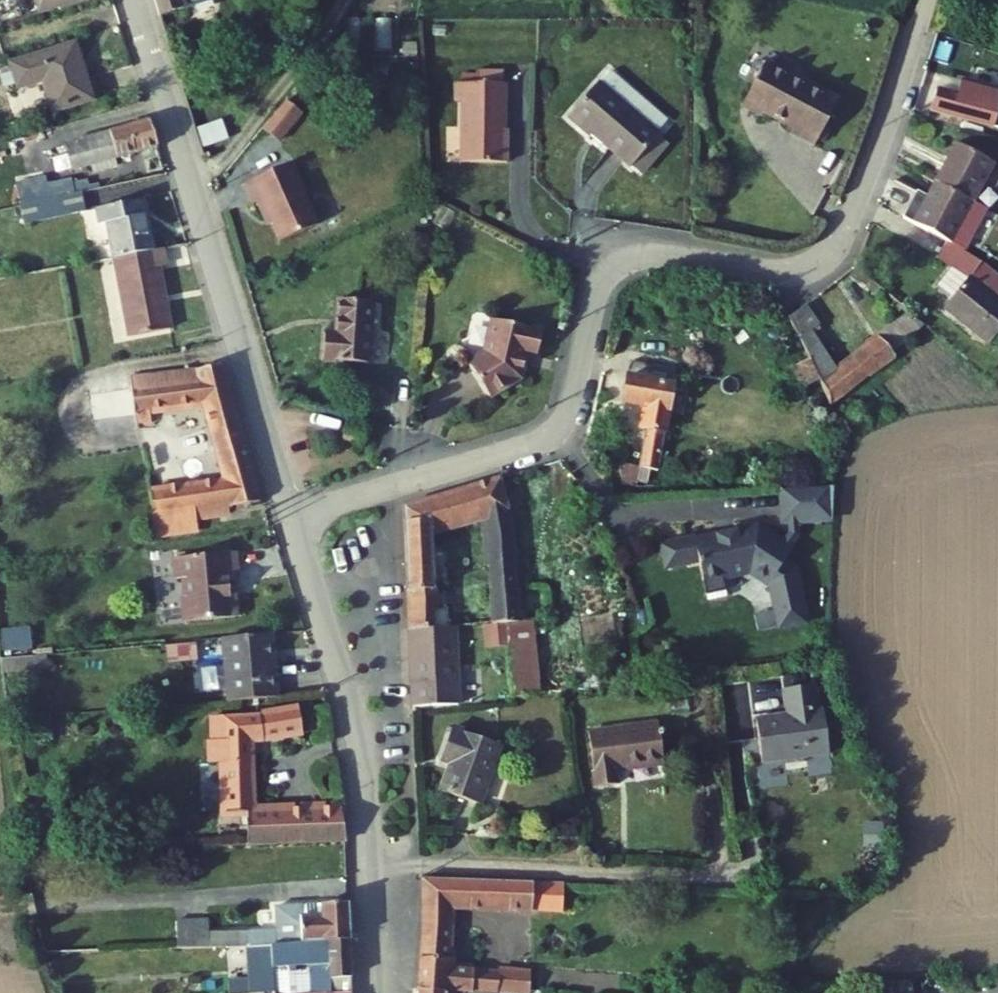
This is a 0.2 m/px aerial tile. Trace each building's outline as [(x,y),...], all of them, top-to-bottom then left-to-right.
[(46,18),(76,4),(77,10),(109,0),(40,0),(46,18)] [(166,14),(207,0),(161,0),(166,14)] [(84,49),(18,69),(29,103),(58,94),(66,117),(102,106),(84,49)] [(746,82),(734,110),(753,119),(755,115),(786,130),(783,136),(809,148),(812,141),(818,129),(831,99),(806,88),(805,91),(775,77),(777,74),(755,64),(749,75),(745,74),(742,80),(746,82)] [(608,95),(576,129),(597,149),(600,146),(638,180),(640,178),(663,152),(665,148),(664,147),(676,135),(621,84),(609,96),(608,95)] [(511,142),(512,85),(463,85),(463,102),(470,102),(469,163),(514,164),(514,142),(511,142)] [(932,118),(984,136),(996,138),(997,130),(997,103),(964,91),(958,107),(938,99),(932,118)] [(298,101),(277,130),(294,142),(315,113),(298,101)] [(73,149),(79,174),(107,166),(110,176),(127,172),(124,163),(166,152),(160,127),(73,149)] [(818,129),(812,141),(819,144),(824,132),(818,129)] [(673,161),(663,152),(640,178),(650,188),(673,161)] [(955,153),(934,195),(970,218),(993,173),(955,153)] [(330,229),(301,168),(255,189),(265,209),(271,207),(277,222),(279,221),(292,247),(330,229)] [(29,201),(32,214),(87,201),(84,188),(58,195),(56,185),(40,189),(42,198),(29,201)] [(914,232),(943,249),(951,254),(970,218),(934,195),(914,232)] [(23,215),(28,235),(91,221),(87,201),(32,214),(23,215)] [(118,237),(123,268),(163,261),(152,213),(106,221),(109,239),(118,237)] [(943,249),(931,266),(943,275),(954,256),(951,254),(943,249)] [(957,259),(954,256),(943,275),(945,276),(957,259)] [(123,268),(137,347),(179,338),(169,277),(176,276),(173,259),(163,261),(123,268)] [(932,296),(949,309),(943,319),(989,350),(997,337),(997,286),(957,259),(945,276),(932,296)] [(332,329),(329,361),(377,365),(382,303),(347,300),(344,330),(332,329)] [(790,330),(804,361),(808,370),(817,389),(819,388),(828,413),(925,341),(904,324),(833,377),(814,334),(819,330),(808,314),(790,330)] [(534,363),(539,337),(489,327),(482,360),(466,371),(488,405),(519,385),(523,361),(534,363)] [(631,370),(629,384),(678,392),(681,378),(631,370)] [(790,379),(799,397),(817,389),(808,370),(790,379)] [(138,399),(144,434),(156,432),(155,419),(211,411),(219,443),(245,436),(227,372),(206,380),(136,388),(138,399)] [(629,384),(625,411),(649,416),(646,435),(653,436),(646,477),(664,480),(678,392),(629,384)] [(144,434),(138,399),(112,404),(118,439),(144,434)] [(219,443),(224,460),(250,453),(245,436),(219,443)] [(155,498),(159,520),(237,510),(239,514),(254,512),(265,510),(250,453),(224,460),(232,490),(155,498)] [(409,513),(415,636),(461,633),(497,630),(512,629),(516,629),(515,592),(492,593),(492,610),(440,614),(437,539),(483,530),(491,553),(491,573),(514,573),(512,530),(501,487),(409,513)] [(802,530),(836,529),(836,497),(787,498),(788,530),(793,530),(802,530)] [(237,510),(200,515),(203,527),(255,519),(254,512),(239,514),(237,510)] [(200,515),(159,520),(163,540),(204,535),(203,527),(200,515)] [(802,530),(793,530),(793,542),(786,552),(793,557),(802,545),(802,530)] [(671,572),(704,566),(707,587),(755,579),(756,584),(767,592),(771,591),(774,593),(782,634),(809,630),(799,575),(789,568),(795,559),(793,557),(786,552),(763,536),(742,540),(741,537),(739,538),(739,539),(724,541),(724,540),(721,541),(722,544),(702,547),(701,544),(667,550),(671,572)] [(235,562),(182,569),(185,590),(192,589),(195,606),(193,606),(196,631),(238,625),(236,603),(231,603),(229,588),(238,587),(235,562)] [(491,573),(492,593),(515,592),(514,573),(491,573)] [(520,699),(512,629),(497,630),(502,700),(520,699)] [(461,633),(415,636),(418,707),(466,704),(461,633)] [(185,642),(187,665),(215,663),(214,640),(185,642)] [(266,640),(218,644),(224,709),(272,704),(266,640)] [(762,727),(766,770),(834,764),(830,720),(822,720),(819,695),(789,698),(792,724),(762,727)] [(246,828),(247,847),(345,848),(341,814),(254,813),(246,750),(298,742),(295,716),(222,724),(224,763),(206,765),(206,771),(225,770),(228,828),(246,828)] [(205,747),(206,765),(224,763),(222,724),(208,726),(209,746),(205,747)] [(662,728),(593,739),(602,793),(624,789),(621,775),(669,768),(662,728)] [(445,798),(483,812),(504,749),(456,732),(445,763),(456,767),(445,798)] [(427,884),(429,914),(456,915),(555,920),(557,890),(427,884)] [(557,890),(555,920),(565,921),(566,890),(557,890)] [(252,949),(278,948),(353,944),(350,910),(320,911),(320,919),(303,919),(303,910),(275,911),(277,934),(248,937),(249,950),(252,949)] [(429,914),(429,932),(456,932),(456,915),(429,914)] [(241,950),(241,937),(200,941),(199,928),(166,931),(167,954),(241,950)] [(427,992),(525,992),(525,982),(468,979),(470,936),(456,936),(456,932),(429,932),(427,992)] [(249,950),(248,937),(241,937),(241,950),(249,950)] [(357,986),(353,944),(278,948),(252,949),(255,984),(233,985),(234,992),(357,992),(357,986)] [(896,982),(898,992),(921,992),(920,979),(896,982)]
